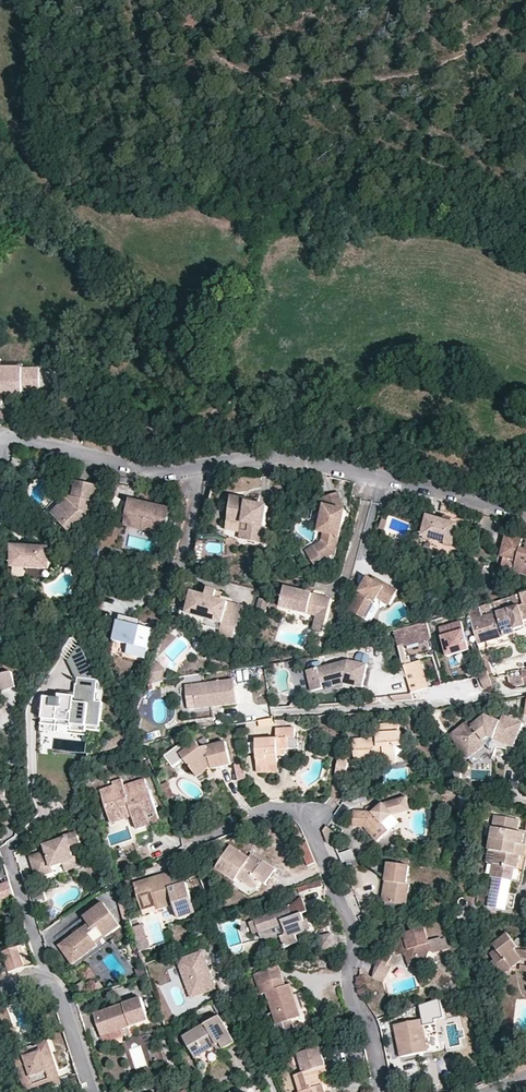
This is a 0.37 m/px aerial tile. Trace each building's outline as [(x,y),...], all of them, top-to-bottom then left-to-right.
[(22,370),(0,370),(0,394),(3,394),(23,393),(22,370)] [(51,513),(62,525),(67,522),(73,529),(86,519),(90,521),(100,488),(78,482),(72,504),(68,501),(51,513)] [(348,512),(338,492),(327,498),(331,505),(321,531),(326,533),(324,544),(316,549),(309,553),(311,557),(317,566),(333,557),(339,539),(338,536),(341,525),(344,525),(348,512)] [(244,519),(242,526),(249,528),(247,534),(246,542),(261,546),(265,529),(263,529),(268,508),(248,504),(249,500),(233,497),(229,516),(244,519)] [(132,502),(129,520),(136,521),(141,529),(153,532),(159,526),(167,528),(170,510),(132,502)] [(227,523),(242,526),(244,519),(229,516),(227,523)] [(454,545),(459,526),(430,518),(424,538),(454,545)] [(136,521),(129,520),(128,526),(141,529),(136,521)] [(67,522),(62,525),(68,533),(73,529),(67,522)] [(166,535),(167,528),(159,526),(153,532),(166,535)] [(246,542),(247,534),(240,533),(239,540),(246,542)] [(524,550),(525,544),(525,541),(509,536),(503,557),(519,562),(516,572),(525,575),(525,550),(524,550)] [(49,569),(50,548),(12,547),(12,568),(49,569)] [(380,598),(386,601),(393,605),(400,591),(377,580),(375,582),(370,580),(354,613),(367,619),(377,601),(378,602),(380,598)] [(319,618),(318,621),(328,624),(334,602),(287,590),(282,609),(319,618)] [(228,603),(224,602),(226,595),(211,591),(209,599),(197,595),(195,597),(190,616),(224,625),(239,629),(240,629),(246,608),(228,603)] [(475,623),(481,647),(522,636),(525,634),(525,610),(485,622),(484,617),(495,614),(495,615),(525,606),(525,594),(513,598),(471,613),(475,623)] [(267,598),(258,595),(255,609),(264,611),(267,598)] [(374,623),(386,601),(380,598),(378,602),(377,601),(367,619),(374,623)] [(328,624),(318,621),(315,632),(326,635),(328,624)] [(153,631),(119,622),(114,641),(128,645),(126,654),(145,659),(153,631)] [(460,622),(449,626),(452,636),(463,632),(460,622)] [(395,639),(403,667),(409,665),(403,645),(428,637),(424,623),(399,631),(401,637),(395,639)] [(239,629),(224,625),(222,636),(236,639),(239,629)] [(99,683),(84,647),(71,663),(78,680),(80,680),(79,687),(77,686),(76,695),(76,699),(61,697),(60,701),(46,699),(43,720),(72,725),(71,733),(86,735),(87,728),(100,730),(103,705),(96,704),(99,683)] [(343,680),(344,686),(361,690),(367,667),(348,661),(307,671),(311,691),(323,689),(322,684),(333,681),(343,680)] [(169,671),(157,662),(150,689),(173,682),(169,671)] [(525,685),(525,671),(521,672),(521,676),(508,678),(509,683),(512,685),(515,686),(525,685)] [(12,675),(0,677),(0,692),(1,694),(16,689),(12,675)] [(237,703),(233,680),(185,687),(187,698),(195,697),(196,709),(237,703)] [(195,697),(187,698),(188,710),(196,709),(195,697)] [(489,740),(493,743),(515,751),(524,727),(505,718),(502,724),(485,718),(473,728),(469,724),(452,737),(466,756),(489,740)] [(385,760),(399,759),(398,749),(405,749),(404,735),(396,735),(395,727),(372,729),(373,736),(379,735),(379,740),(356,741),(358,765),(375,764),(375,768),(386,767),(385,760)] [(277,739),(257,740),(258,768),(277,768),(276,751),(288,751),(288,742),(295,741),(295,731),(277,731),(277,739)] [(184,733),(168,738),(170,744),(185,738),(184,733)] [(491,751),(493,743),(489,740),(466,756),(470,760),(488,748),(491,751)] [(210,767),(211,770),(213,774),(232,768),(225,744),(201,752),(199,746),(183,758),(197,774),(205,768),(210,767)] [(350,755),(340,754),(336,775),(346,777),(350,755)] [(400,769),(399,759),(385,760),(386,767),(386,770),(400,769)] [(200,779),(211,770),(210,767),(205,768),(197,774),(200,779)] [(111,784),(113,789),(115,798),(105,801),(111,820),(130,814),(132,822),(135,832),(162,824),(152,792),(150,793),(146,780),(125,786),(123,781),(111,784)] [(169,782),(161,786),(167,798),(174,795),(169,782)] [(115,798),(113,789),(102,792),(105,801),(115,798)] [(383,804),(373,811),(383,823),(411,813),(406,798),(390,802),(393,810),(390,812),(383,804)] [(373,811),(356,812),(356,826),(367,827),(379,842),(391,833),(383,823),(373,811)] [(113,827),(132,822),(130,814),(111,820),(113,827)] [(497,814),(490,849),(498,850),(496,863),(493,876),(495,877),(512,880),(513,880),(516,867),(519,867),(521,854),(516,854),(518,843),(524,844),(525,833),(517,831),(519,819),(497,814)] [(323,833),(328,842),(334,839),(341,835),(332,818),(323,833)] [(513,880),(523,882),(525,866),(525,855),(525,854),(525,833),(524,844),(518,843),(516,854),(521,854),(519,867),(516,867),(513,880)] [(78,861),(77,859),(73,848),(82,845),(78,834),(58,841),(59,843),(52,846),(47,848),(48,852),(33,857),(38,872),(46,869),(48,876),(57,873),(56,869),(67,865),(78,861)] [(309,867),(317,863),(307,843),(300,846),(309,867)] [(128,853),(125,844),(116,847),(119,855),(128,853)] [(498,850),(490,849),(488,861),(496,863),(498,850)] [(339,853),(341,861),(355,858),(353,850),(339,853)] [(254,869),(239,860),(222,852),(209,878),(228,887),(230,883),(251,894),(257,884),(262,886),(269,870),(259,865),(254,869)] [(242,855),(239,860),(254,869),(259,865),(242,855)] [(82,858),(77,859),(78,861),(67,865),(70,872),(85,867),(82,858)] [(391,865),(388,884),(392,884),(389,905),(408,908),(410,891),(407,890),(411,869),(391,865)] [(46,869),(38,872),(40,878),(48,876),(46,869)] [(187,882),(183,883),(178,869),(134,885),(144,915),(175,904),(178,912),(195,906),(195,905),(187,882)] [(127,881),(125,874),(116,878),(122,896),(126,894),(123,883),(127,881)] [(305,882),(297,885),(291,888),(295,900),(300,896),(299,891),(307,888),(321,883),(319,877),(305,882)] [(506,912),(512,880),(495,877),(488,909),(506,912)] [(0,881),(0,895),(12,890),(7,878),(0,881)] [(254,935),(258,933),(287,922),(292,935),(285,937),(287,947),(301,941),(298,933),(313,928),(309,917),(306,918),(304,911),(306,911),(300,896),(295,900),(289,906),(256,919),(249,921),(254,935)] [(112,933),(121,927),(104,903),(55,938),(74,964),(79,972),(88,966),(85,961),(83,958),(99,946),(98,944),(112,933)] [(195,906),(178,912),(180,918),(200,911),(198,904),(195,905),(195,906)] [(287,922),(258,933),(261,941),(272,942),(285,937),(292,935),(287,922)] [(143,926),(133,929),(141,953),(151,949),(143,926)] [(402,936),(400,941),(408,947),(409,951),(404,953),(407,958),(408,965),(412,966),(413,964),(422,968),(433,950),(427,929),(402,936)] [(337,941),(332,930),(319,936),(324,947),(337,941)] [(116,939),(112,933),(98,944),(99,946),(83,958),(85,961),(116,939)] [(514,940),(509,933),(494,941),(497,947),(490,952),(494,961),(491,963),(498,974),(509,967),(517,963),(522,963),(525,964),(525,953),(515,951),(511,942),(514,940)] [(408,947),(400,941),(393,952),(407,958),(404,953),(409,951),(408,947)] [(0,952),(0,964),(3,974),(22,968),(16,948),(0,952)] [(203,952),(178,961),(191,998),(216,990),(203,952)] [(382,952),(376,963),(384,967),(390,956),(382,952)] [(384,967),(376,963),(376,979),(382,983),(389,971),(384,967)] [(420,973),(422,968),(413,964),(412,966),(411,968),(420,973)] [(282,976),(278,965),(255,972),(260,984),(282,976)] [(88,966),(79,972),(89,985),(98,979),(88,966)] [(148,975),(145,967),(138,969),(140,977),(148,975)] [(509,967),(498,974),(500,977),(511,971),(509,967)] [(282,976),(260,984),(264,997),(270,995),(276,1010),(280,1022),(276,1024),(280,1034),(296,1029),(293,1018),(302,1015),(293,991),(290,982),(285,984),(282,976)] [(142,996),(111,1006),(113,1011),(97,1017),(102,1033),(123,1026),(126,1034),(131,1032),(128,1024),(149,1017),(142,996)] [(228,1009),(222,998),(218,1001),(224,1011),(228,1009)] [(421,1005),(423,1020),(424,1025),(435,1023),(435,1019),(443,1017),(440,999),(421,1005)] [(218,1001),(212,1004),(218,1014),(224,1011),(218,1001)] [(113,1011),(111,1006),(95,1012),(97,1017),(113,1011)] [(276,1010),(269,1013),(273,1025),(276,1023),(280,1022),(276,1010)] [(225,1050),(236,1043),(221,1016),(185,1036),(196,1057),(216,1046),(222,1043),(225,1050)] [(393,1026),(394,1032),(399,1031),(402,1044),(397,1045),(399,1059),(430,1053),(424,1025),(423,1020),(393,1026)] [(4,1027),(9,1043),(19,1039),(14,1023),(4,1027)] [(38,1050),(49,1047),(47,1041),(36,1046),(38,1050)] [(220,1053),(225,1050),(222,1043),(216,1046),(220,1053)] [(58,1078),(49,1047),(38,1050),(39,1055),(29,1058),(28,1053),(18,1058),(20,1063),(17,1065),(22,1081),(26,1080),(28,1088),(38,1085),(37,1081),(47,1077),(48,1082),(58,1078)] [(314,1079),(318,1078),(329,1075),(326,1065),(325,1066),(319,1047),(297,1054),(303,1073),(292,1076),(297,1091),(325,1091),(323,1085),(321,1086),(317,1088),(314,1079)] [(18,1058),(28,1053),(27,1049),(17,1052),(18,1058)] [(37,1081),(38,1085),(48,1082),(47,1077),(37,1081)] [(60,1082),(58,1078),(48,1082),(49,1086),(60,1082)]
